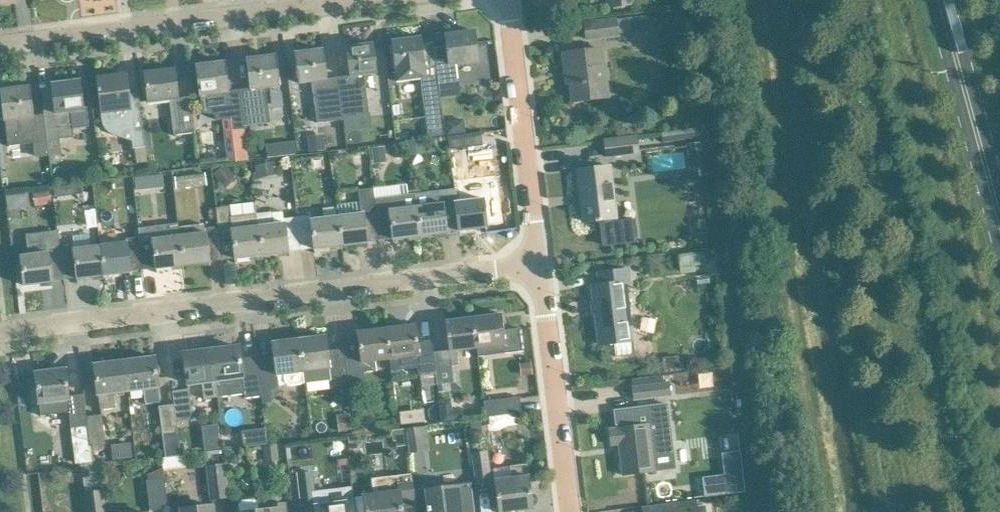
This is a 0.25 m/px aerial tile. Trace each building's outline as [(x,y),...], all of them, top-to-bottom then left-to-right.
[(632,5),(632,0),(611,0),(612,8),(632,5)] [(647,16),(629,18),(615,20),(586,24),(587,39),(631,33),(631,34),(649,31),(647,16)] [(682,18),(675,19),(676,26),(684,25),(686,25),(685,18),(682,18)] [(447,46),(434,48),(434,50),(440,92),(458,90),(457,82),(455,64),(478,62),(474,31),(445,35),(447,46)] [(438,81),(434,50),(423,52),(421,38),(391,42),(395,70),(396,83),(421,80),(425,110),(442,108),(440,93),(438,81)] [(338,78),(341,104),(343,116),(368,112),(364,77),(377,75),(373,44),(346,47),(349,77),(338,78)] [(341,104),(338,78),(326,80),(323,50),(295,54),(299,85),(312,83),(317,124),(343,121),(342,116),(343,116),(341,104)] [(602,50),(583,52),(563,55),(565,73),(568,72),(572,101),(608,97),(602,50)] [(251,89),(241,90),(245,127),(270,124),(266,89),(279,88),(278,76),(275,56),(247,60),(251,89)] [(224,63),(197,66),(199,86),(201,97),(203,114),(216,115),(217,120),(222,120),(228,164),(248,162),(244,129),(245,129),(245,127),(241,90),(228,92),(224,63)] [(144,73),(147,93),(148,104),(169,101),(173,136),(195,133),(190,98),(179,99),(175,69),(144,73)] [(98,93),(100,93),(102,114),(103,124),(107,130),(110,133),(113,135),(133,142),(134,150),(145,149),(139,96),(128,98),(126,75),(98,79),(99,90),(98,90),(98,93)] [(56,114),(45,115),(50,157),(62,156),(60,140),(73,138),(70,114),(83,112),(82,101),(79,81),(52,85),(56,114)] [(29,87),(1,91),(3,106),(8,146),(33,143),(34,156),(49,155),(49,157),(50,157),(45,115),(32,117),(29,87)] [(699,138),(697,129),(661,133),(663,143),(699,138)] [(481,133),(461,136),(448,137),(450,150),(482,146),(481,133)] [(607,157),(639,154),(637,137),(606,140),(607,157)] [(294,142),(281,143),(283,156),(295,155),(294,142)] [(597,168),(577,171),(577,172),(580,172),(584,203),(581,203),(583,222),(595,221),(596,222),(600,222),(601,224),(603,245),(636,241),(634,220),(614,222),(613,219),(617,218),(611,167),(597,168)] [(177,190),(207,186),(205,173),(175,178),(177,190)] [(148,176),(134,178),(135,189),(149,187),(148,176)] [(454,190),(460,232),(485,229),(486,232),(487,232),(481,187),(462,189),(454,190)] [(382,241),(376,199),(375,200),(374,189),(360,190),(361,202),(337,205),(343,246),(368,243),(368,242),(382,241)] [(36,207),(53,204),(50,190),(33,193),(36,207)] [(461,235),(460,232),(454,190),(415,195),(421,237),(446,234),(446,237),(461,235)] [(393,240),(421,237),(415,195),(376,199),(382,241),(393,239),(393,240)] [(263,256),(258,215),(257,215),(255,204),(230,208),(230,206),(216,208),(217,211),(216,211),(217,218),(219,227),(218,227),(223,260),(235,259),(235,260),(263,256)] [(314,250),(343,246),(337,205),(337,208),(323,210),(324,220),(311,221),(311,216),(299,218),(303,250),(314,249),(314,250)] [(303,250),(299,218),(284,220),(283,212),(258,215),(263,256),(289,253),(289,252),(303,250)] [(185,266),(180,227),(178,227),(178,222),(139,228),(145,270),(156,269),(185,266)] [(223,260),(218,227),(205,228),(204,224),(180,227),(185,266),(210,263),(210,262),(223,260)] [(127,245),(102,248),(105,276),(131,273),(131,272),(145,270),(139,228),(138,228),(139,237),(127,239),(127,245)] [(61,246),(59,246),(57,230),(26,234),(27,244),(28,255),(21,256),(24,286),(52,283),(52,282),(66,280),(61,246)] [(105,276),(102,248),(90,249),(89,235),(72,236),(73,245),(61,246),(66,280),(77,279),(77,280),(105,276)] [(706,265),(705,253),(679,256),(681,274),(696,272),(695,266),(706,265)] [(632,285),(630,270),(597,274),(599,286),(591,287),(599,345),(614,343),(616,357),(632,355),(631,341),(633,341),(626,286),(632,285)] [(474,318),(477,349),(504,345),(506,353),(522,351),(519,329),(504,331),(501,314),(474,318)] [(448,351),(433,353),(437,384),(453,382),(450,352),(460,351),(461,351),(477,349),(474,318),(445,321),(448,351)] [(437,384),(433,353),(432,343),(417,345),(415,325),(386,329),(390,361),(405,359),(406,369),(419,367),(421,386),(437,384)] [(375,363),(390,361),(386,329),(357,332),(359,342),(343,344),(344,349),(348,382),(348,385),(365,382),(363,373),(376,371),(375,363)] [(325,336),(298,340),(303,384),(305,384),(331,381),(331,384),(348,382),(344,349),(327,351),(325,336)] [(288,386),(303,384),(298,340),(272,343),(273,358),(257,360),(259,380),(260,387),(278,385),(277,377),(284,376),(285,383),(288,386)] [(212,351),(211,351),(217,398),(232,396),(244,394),(245,399),(262,396),(261,387),(260,387),(259,380),(257,360),(257,357),(240,359),(239,347),(212,351)] [(204,399),(217,398),(211,351),(184,354),(188,384),(202,383),(204,399)] [(124,362),(128,393),(143,391),(145,406),(160,404),(155,358),(124,362)] [(112,395),(128,393),(124,362),(94,366),(100,412),(114,410),(112,395)] [(532,362),(521,364),(522,375),(533,374),(532,362)] [(69,412),(71,428),(87,426),(87,418),(84,395),(68,397),(65,370),(35,373),(39,405),(40,404),(42,416),(69,412)] [(635,400),(670,395),(669,383),(633,388),(635,400)] [(192,414),(192,413),(189,391),(172,393),(174,406),(177,416),(192,414)] [(485,409),(486,418),(522,413),(520,397),(484,402),(485,409)] [(451,399),(439,400),(441,423),(463,421),(462,409),(452,410),(451,399)] [(618,429),(609,430),(611,446),(619,445),(623,476),(643,473),(655,471),(668,470),(676,469),(667,404),(614,412),(616,427),(618,427),(618,429)] [(182,457),(178,422),(177,416),(174,406),(159,408),(166,458),(162,459),(162,460),(182,457)] [(87,418),(87,426),(87,427),(90,447),(105,445),(101,417),(87,418)] [(430,451),(428,434),(427,426),(406,429),(408,446),(409,445),(410,454),(430,451)] [(397,447),(408,446),(406,429),(392,431),(393,442),(396,441),(397,447)] [(360,436),(348,438),(350,450),(357,449),(361,443),(360,436)] [(67,453),(66,437),(55,438),(57,454),(67,453)] [(111,447),(113,461),(132,459),(130,444),(111,447)] [(266,463),(284,461),(282,449),(277,449),(276,444),(264,446),(266,463)] [(477,485),(491,483),(488,453),(473,455),(477,485)] [(726,476),(704,479),(706,497),(745,492),(741,455),(723,457),(726,476)] [(187,457),(182,457),(162,460),(164,470),(189,467),(187,457)] [(510,467),(509,467),(510,479),(495,481),(499,511),(512,511),(533,509),(527,465),(510,467)] [(212,501),(227,499),(223,467),(208,469),(212,501)] [(100,476),(99,468),(81,470),(84,495),(86,511),(105,511),(102,492),(100,476)] [(311,473),(298,475),(302,511),(347,511),(346,503),(316,506),(311,473)] [(397,476),(371,479),(373,497),(363,498),(365,511),(402,511),(402,509),(415,507),(411,474),(397,476)] [(167,510),(163,480),(146,482),(150,511),(151,511),(167,510)] [(471,497),(470,486),(426,491),(428,508),(427,508),(427,511),(428,511),(473,511),(471,497)] [(257,503),(254,500),(242,502),(240,504),(241,511),(259,511),(257,503)] [(677,504),(643,509),(643,511),(678,511),(678,509),(689,508),(690,511),(707,511),(706,506),(700,507),(700,502),(677,504)]
